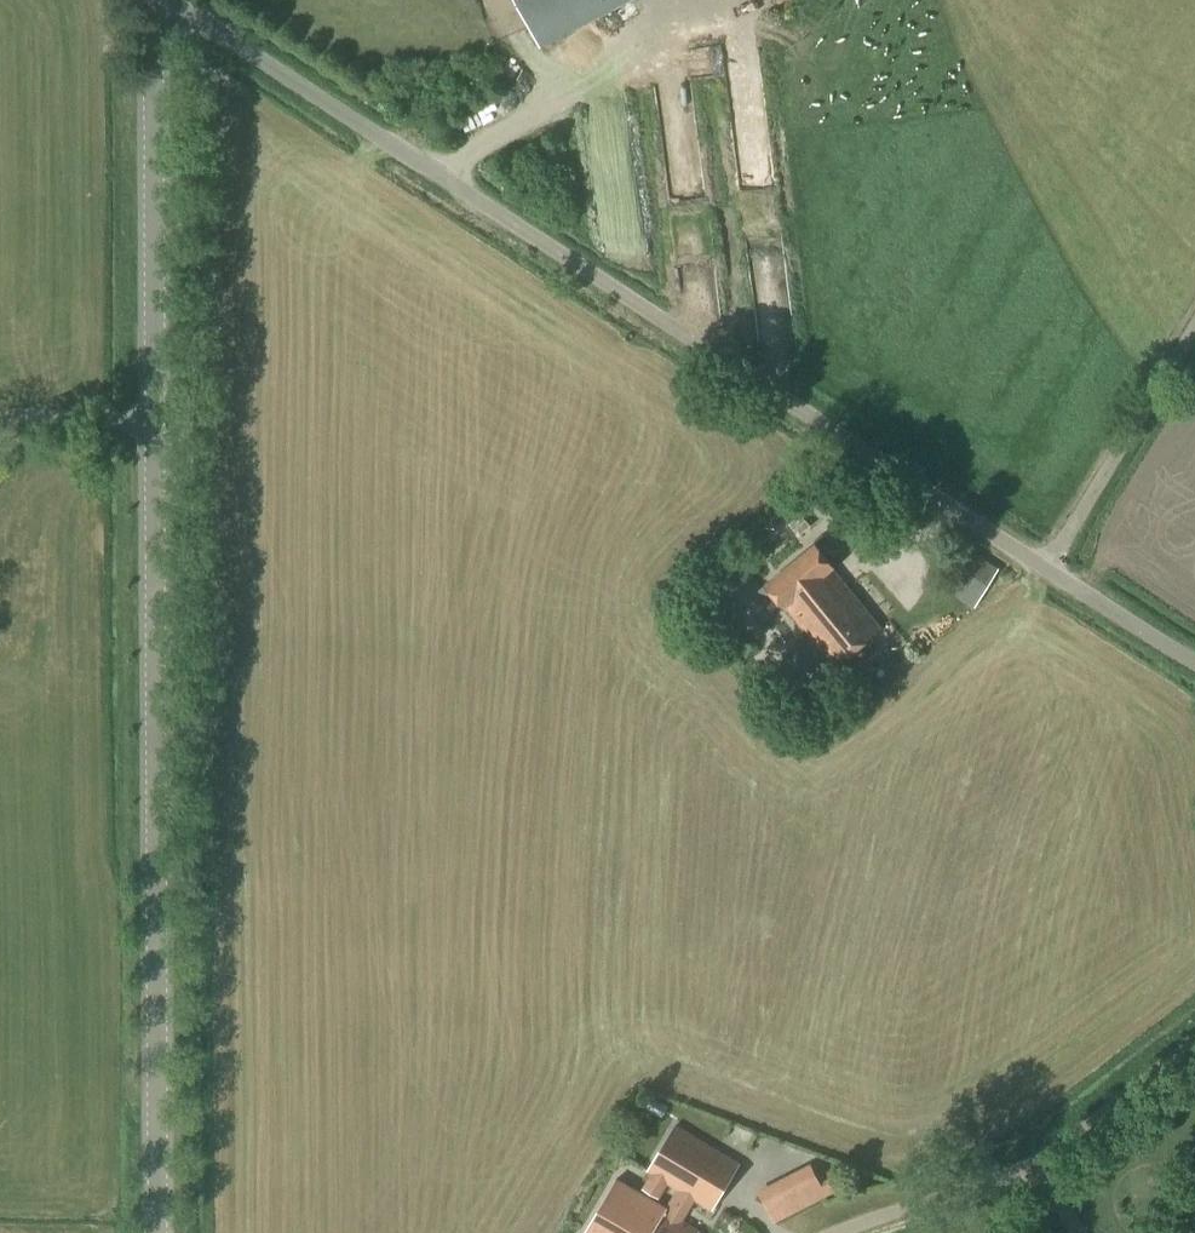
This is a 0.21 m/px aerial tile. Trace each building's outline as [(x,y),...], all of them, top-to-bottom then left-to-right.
[(522,13),(541,48),(633,0),(516,0),(522,13)] [(999,570),(958,544),(942,568),(966,584),(958,598),(976,608),(988,587),(999,570)] [(815,545),(766,586),(784,608),(785,607),(834,667),(880,629),(832,570),(834,568),(815,545)] [(711,1211),(740,1164),(676,1126),(648,1173),(651,1176),(643,1189),(660,1199),(668,1186),(711,1211)] [(774,1223),(827,1196),(812,1167),(760,1194),(774,1223)] [(700,1231),(665,1211),(667,1208),(617,1179),(586,1232),(699,1232),(700,1231)]
